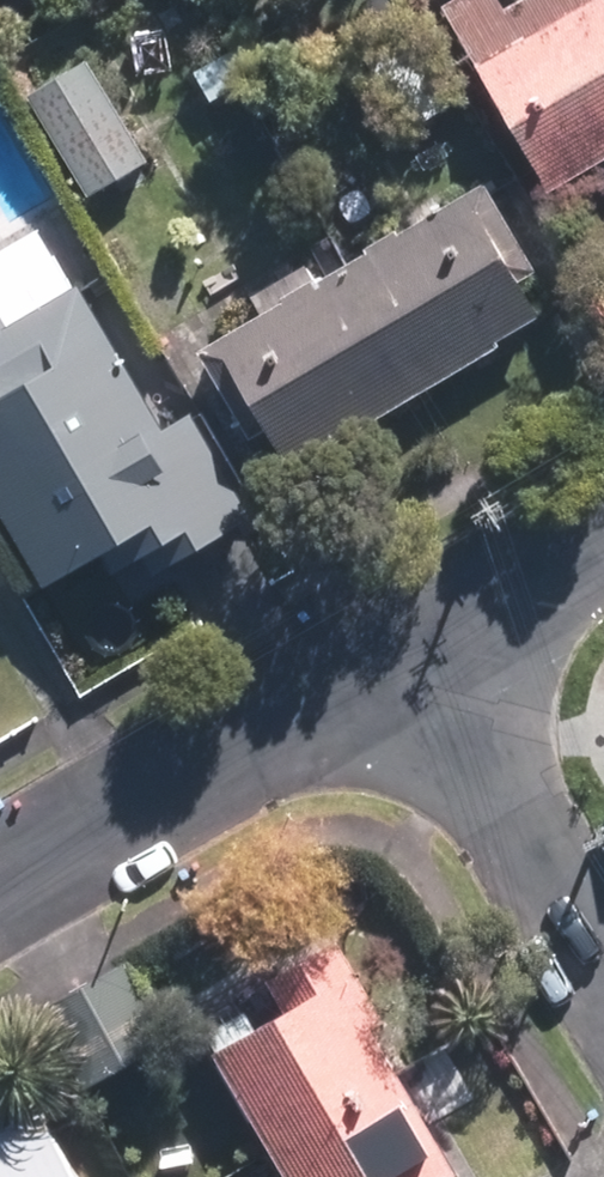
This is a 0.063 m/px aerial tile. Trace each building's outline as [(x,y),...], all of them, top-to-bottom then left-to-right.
[(503,4),(501,0),(437,0),(436,1),(545,187),(603,153),(603,0),(509,0),(503,4)] [(207,103),(241,84),(225,54),(190,72),(207,103)] [(87,195),(143,160),(81,56),(25,91),(87,195)] [(345,265),(417,388),(546,313),(524,277),(543,266),(491,179),(345,265)] [(295,459),(417,388),(345,265),(343,265),(207,346),(258,433),(274,423),(295,459)] [(96,567),(112,596),(239,526),(98,271),(2,325),(0,322),(0,544),(32,602),(96,567)] [(230,1041),(310,1176),(439,1176),(478,1154),(344,926),(279,964),(300,1000),(230,1041)] [(175,1029),(137,957),(96,977),(134,1050),(175,1029)] [(40,1116),(0,1139),(0,1176),(76,1176),(40,1116)]
